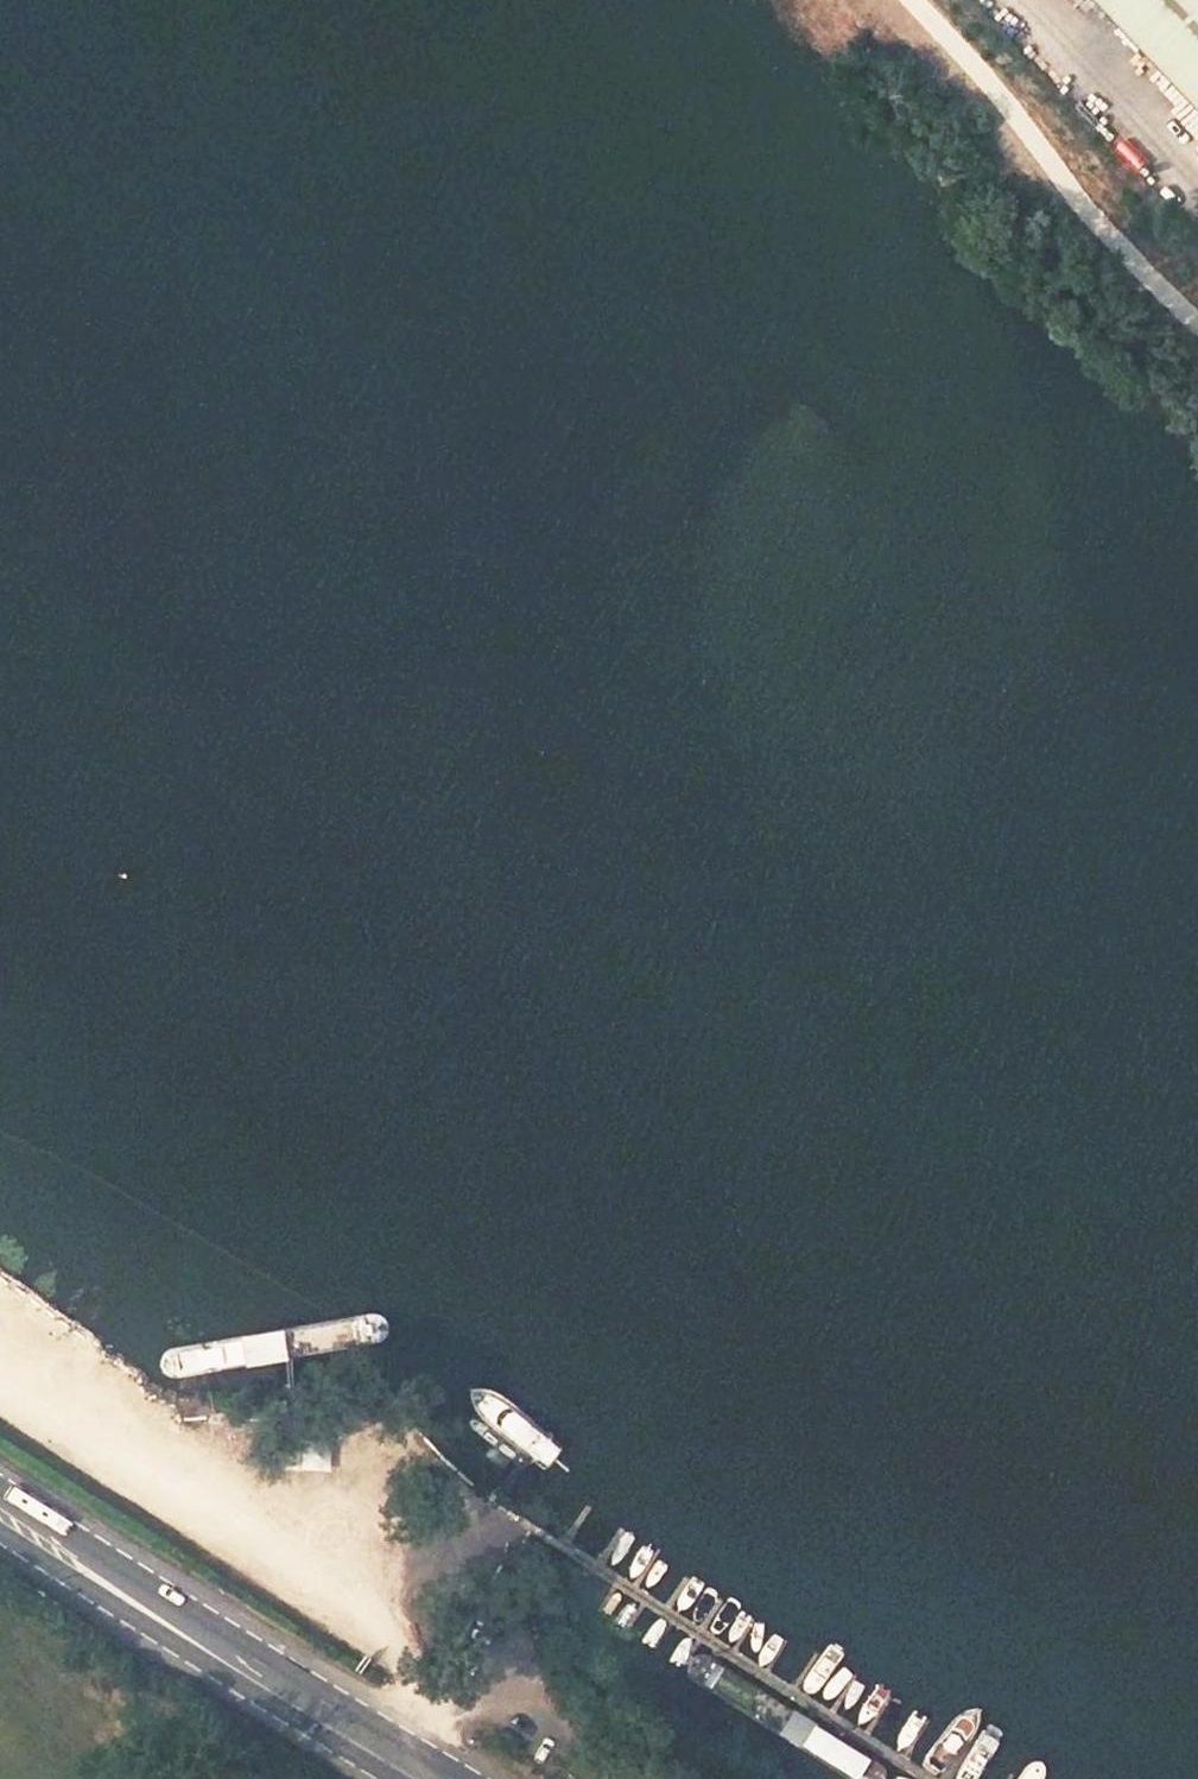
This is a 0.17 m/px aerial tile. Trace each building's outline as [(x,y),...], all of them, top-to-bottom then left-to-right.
[(1197,106),(1197,0),(1096,0),(1197,106)] [(303,1467),(329,1469),(330,1449),(304,1448),(303,1467)]
